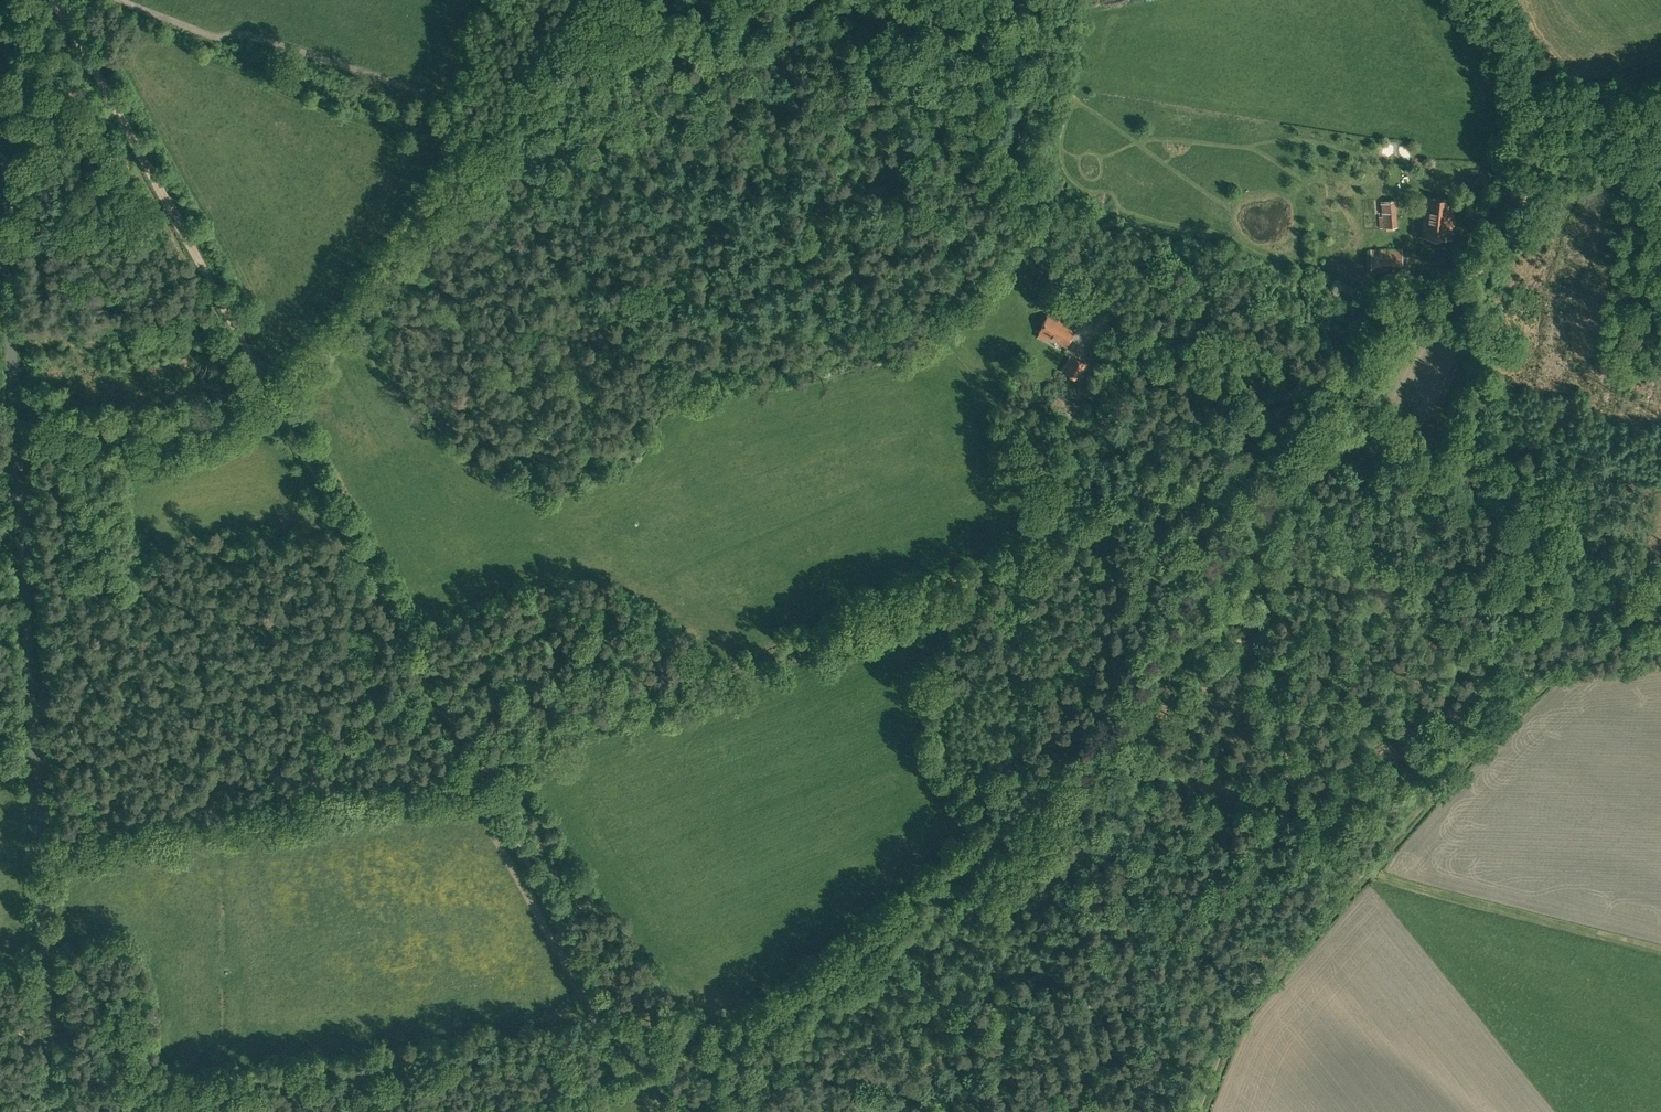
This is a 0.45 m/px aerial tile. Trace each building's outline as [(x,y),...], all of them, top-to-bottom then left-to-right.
[(1453,240),(1455,217),(1457,200),(1425,196),(1421,237),(1453,240)] [(1381,201),(1381,202),(1382,216),(1379,216),(1380,228),(1398,227),(1396,200),(1381,201)] [(1371,274),(1403,273),(1403,248),(1371,248),(1371,274)] [(1076,328),(1060,320),(1048,314),(1039,332),(1067,347),(1076,328)] [(954,328),(948,323),(938,336),(944,340),(954,328)] [(1086,363),(1072,356),(1063,372),(1078,379),(1086,363)] [(1292,436),(1287,431),(1281,437),(1286,442),(1292,436)]
